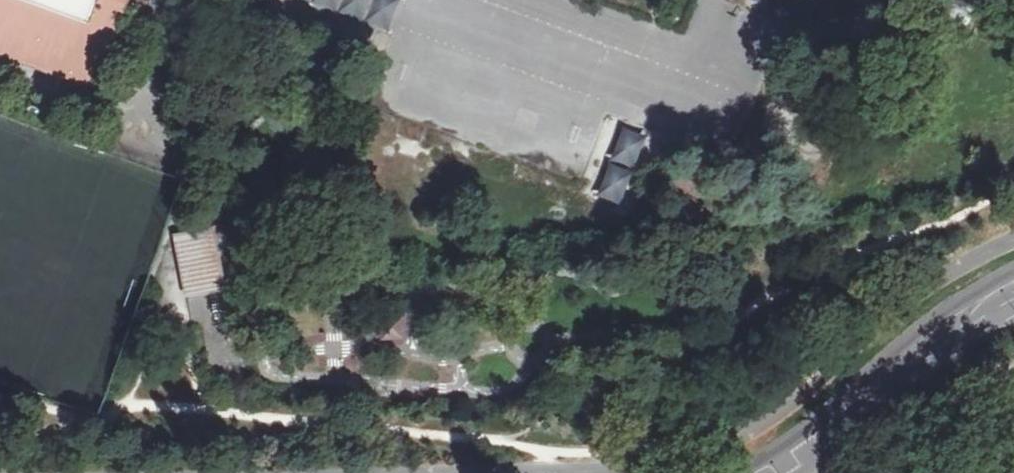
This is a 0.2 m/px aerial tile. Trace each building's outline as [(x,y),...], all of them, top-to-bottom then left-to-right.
[(6,28),(30,36),(26,48),(23,57),(98,84),(128,0),(0,0),(0,46),(6,28)] [(401,0),(316,0),(314,6),(390,31),(401,0)] [(623,127),(597,199),(624,208),(649,137),(623,127)] [(225,226),(176,235),(188,296),(226,288),(219,252),(230,249),(225,226)]
